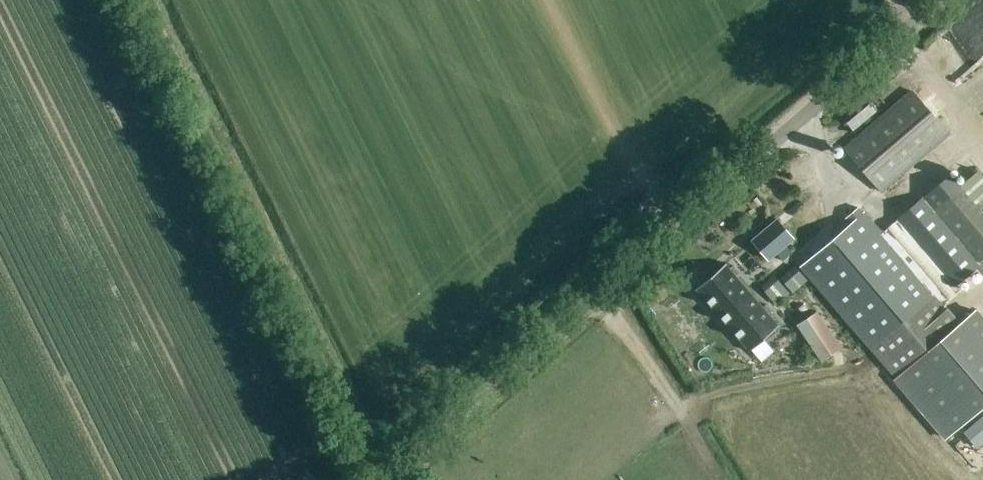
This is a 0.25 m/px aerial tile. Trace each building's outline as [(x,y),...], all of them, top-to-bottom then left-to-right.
[(949,134),(912,90),(843,148),(881,192),(949,134)] [(959,186),(949,174),(881,232),(859,206),(844,219),(851,226),(800,269),(904,394),(945,441),(982,408),(982,317),(976,309),(959,323),(942,303),(957,290),(954,286),(976,269),(975,269),(979,266),(981,268),(982,266),(982,213),(981,210),(982,208),(982,177),(977,170),(959,186)] [(790,256),(807,242),(807,243),(824,230),(803,203),(792,212),(789,208),(750,238),(767,259),(783,247),(790,256)] [(722,252),(734,247),(729,235),(717,241),(722,252)] [(778,323),(724,261),(694,288),(748,349),(778,323)] [(807,282),(794,267),(780,279),(793,294),(807,282)] [(790,295),(774,276),(761,288),(777,306),(790,295)] [(840,348),(815,312),(795,325),(820,361),(840,348)]
